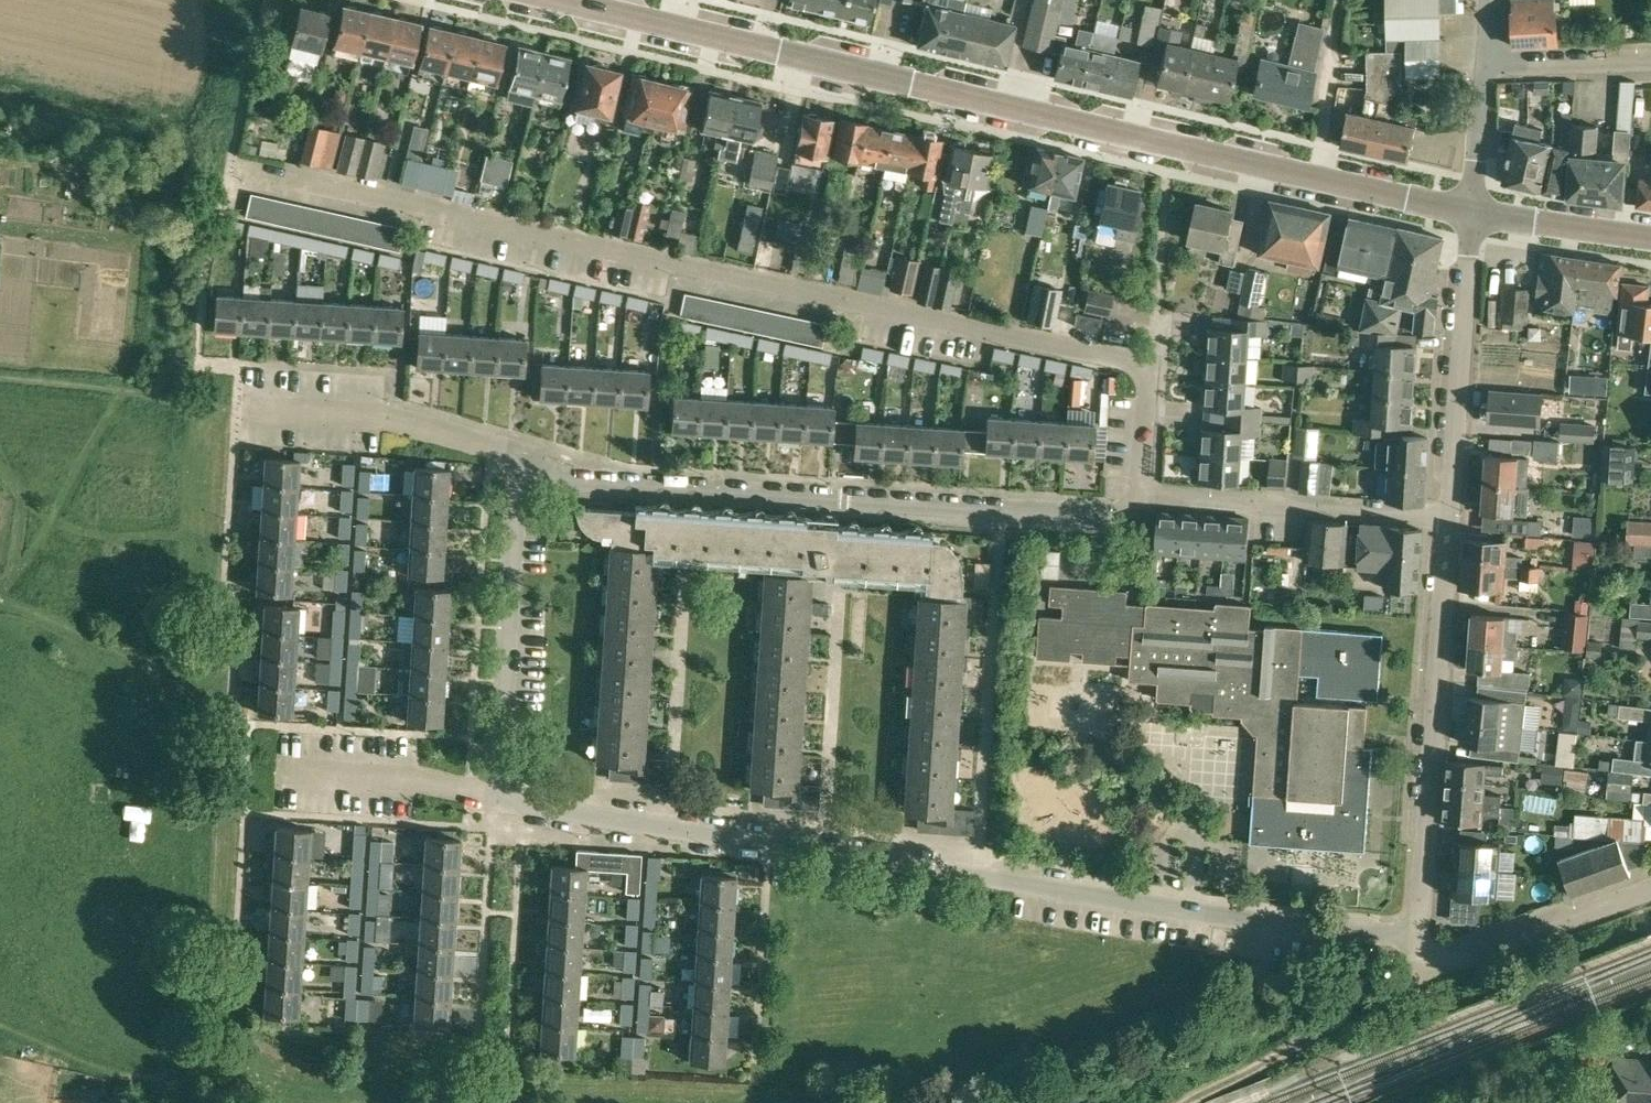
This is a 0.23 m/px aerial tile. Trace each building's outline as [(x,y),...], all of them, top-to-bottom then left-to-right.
[(788,3),(790,3),(792,7),(800,9),(804,7),(815,9),(817,0),(788,0),(788,3)] [(815,9),(817,10),(819,14),(827,16),(831,13),(842,16),(846,0),(817,0),(815,9)] [(842,16),(853,19),(855,23),(864,24),(867,22),(870,22),(875,0),(846,0),(842,16)] [(963,13),(966,0),(922,0),(921,3),(927,5),(918,45),(962,55),(967,31),(957,29),(961,12),(963,13)] [(1033,6),(1024,43),(1050,50),(1063,0),(1034,0),(1033,6)] [(1402,51),(1442,51),(1442,38),(1441,0),(1387,0),(1388,51),(1402,51)] [(1516,13),(1512,13),(1514,46),(1534,45),(1558,43),(1556,10),(1554,10),(1553,0),(1515,0),(1516,13)] [(347,6),(344,6),(336,43),(361,49),(370,12),(360,10),(358,6),(350,4),(347,6)] [(1153,46),(1162,7),(1146,4),(1137,42),(1153,46)] [(318,61),(329,14),(301,7),(290,54),(318,61)] [(370,12),(361,49),(386,55),(395,18),(386,15),(384,12),(375,10),(372,12),(370,12)] [(967,31),(962,55),(1005,65),(1015,25),(963,13),(961,12),(957,29),(967,31)] [(397,18),(395,18),(386,55),(412,61),(421,23),(411,21),(409,18),(401,16),(397,18)] [(1295,35),(1290,55),(1316,61),(1321,41),(1324,27),(1299,21),(1295,35)] [(1205,24),(1196,22),(1193,34),(1202,37),(1205,24)] [(446,69),(455,32),(446,29),(444,26),(435,24),(432,26),(430,26),(421,63),(446,69)] [(1122,24),(1119,37),(1129,39),(1132,26),(1122,24)] [(1246,56),(1253,27),(1241,24),(1234,53),(1246,56)] [(1183,31),(1171,28),(1161,26),(1155,50),(1164,52),(1157,83),(1172,87),(1171,93),(1179,94),(1190,47),(1180,45),(1183,31)] [(1055,77),(1081,84),(1093,32),(1080,28),(1075,46),(1063,43),(1055,77)] [(457,32),(455,32),(446,69),(471,75),(480,37),(471,35),(469,32),(461,30),(457,32)] [(1093,32),(1081,84),(1107,90),(1115,55),(1114,55),(1118,37),(1093,32)] [(1061,53),(1063,43),(1065,37),(1054,34),(1050,50),(1061,53)] [(482,38),(480,37),(471,75),(496,81),(505,43),(495,41),(494,38),(485,36),(482,38)] [(510,86),(536,92),(545,53),(520,47),(510,86)] [(1190,47),(1179,94),(1180,95),(1181,89),(1195,92),(1194,98),(1202,100),(1213,53),(1190,47)] [(1383,154),(1392,118),(1397,119),(1398,111),(1402,94),(1402,76),(1402,51),(1388,51),(1368,52),(1368,88),(1362,115),(1349,112),(1341,145),(1383,154)] [(1442,51),(1402,51),(1402,76),(1442,76),(1442,51)] [(545,53),(536,92),(561,98),(571,59),(545,53)] [(1213,53),(1202,100),(1211,102),(1212,96),(1227,100),(1237,58),(1213,53)] [(1115,55),(1107,90),(1130,95),(1138,61),(1115,55)] [(1314,71),(1288,65),(1262,59),(1253,93),(1307,106),(1315,71),(1314,71)] [(590,65),(587,65),(578,105),(596,109),(595,117),(607,120),(619,72),(603,69),(601,65),(593,63),(590,65)] [(639,74),(636,76),(627,114),(644,118),(642,127),(652,130),(663,83),(649,80),(647,76),(639,74)] [(1572,124),(1566,196),(1567,196),(1622,203),(1625,157),(1628,157),(1635,80),(1621,80),(1614,160),(1596,159),(1599,126),(1572,124)] [(1550,92),(1550,82),(1536,83),(1536,93),(1550,92)] [(679,87),(663,83),(652,130),(662,132),(665,123),(682,127),(691,90),(691,86),(681,83),(679,87)] [(1524,94),(1524,86),(1515,86),(1515,95),(1524,94)] [(724,147),(727,134),(735,96),(709,90),(701,129),(716,132),(714,145),(720,147),(724,147)] [(735,96),(727,134),(724,147),(720,147),(719,155),(735,158),(740,137),(753,140),(761,101),(735,96)] [(454,103),(439,128),(461,141),(476,116),(454,103)] [(1392,118),(1383,154),(1409,160),(1419,116),(1398,111),(1397,119),(1392,118)] [(807,115),(804,114),(797,149),(826,156),(834,120),(819,117),(817,113),(811,112),(807,115)] [(1553,145),(1543,190),(1566,196),(1572,124),(1573,113),(1563,112),(1560,147),(1553,145)] [(834,154),(858,160),(859,160),(866,125),(866,124),(866,123),(841,118),(834,154)] [(1503,181),(1521,185),(1531,139),(1527,138),(1529,126),(1516,123),(1503,181)] [(318,165),(319,163),(332,166),(340,133),(309,125),(300,160),(318,165)] [(859,160),(858,160),(857,169),(869,171),(871,162),(885,165),(892,130),(866,125),(859,160)] [(1531,139),(1521,185),(1543,190),(1553,145),(1540,142),(1543,129),(1529,126),(1527,138),(1531,139)] [(892,130),(885,165),(909,171),(917,135),(892,130)] [(339,168),(359,173),(367,139),(347,133),(339,168)] [(917,135),(909,171),(923,173),(921,187),(932,189),(935,176),(942,140),(918,135),(918,136),(917,135)] [(367,139),(359,173),(375,177),(383,143),(367,139)] [(420,160),(424,144),(410,140),(406,156),(420,160)] [(953,143),(951,143),(944,178),(945,196),(939,219),(952,222),(955,208),(959,209),(972,147),(964,146),(963,144),(955,142),(953,143)] [(243,143),(241,151),(254,154),(256,146),(243,143)] [(977,149),(972,147),(959,209),(969,211),(975,184),(986,187),(993,152),(990,151),(989,149),(979,147),(977,149)] [(1029,185),(1052,190),(1060,152),(1037,147),(1029,185)] [(771,187),(778,154),(755,149),(749,182),(771,187)] [(1060,152),(1052,190),(1074,195),(1083,157),(1060,152)] [(513,160),(488,154),(481,180),(507,186),(513,160)] [(681,166),(678,177),(690,180),(693,169),(681,166)] [(429,169),(426,188),(459,192),(462,173),(429,169)] [(1638,205),(1650,206),(1650,172),(1650,179),(1640,178),(1638,205)] [(1100,220),(1101,220),(1096,241),(1114,244),(1116,236),(1134,240),(1140,215),(1134,213),(1139,189),(1108,182),(1100,220)] [(460,203),(482,206),(484,193),(462,190),(460,203)] [(246,216),(258,219),(264,196),(252,193),(246,216)] [(264,196),(258,219),(270,222),(276,198),(264,196)] [(276,198),(270,222),(282,224),(287,201),(276,198)] [(1272,200),(1260,253),(1290,259),(1287,270),(1311,275),(1314,264),(1320,266),(1331,212),(1272,200)] [(287,201),(282,224),(294,227),(299,204),(287,201)] [(643,238),(651,204),(638,201),(630,235),(643,238)] [(1223,247),(1220,262),(1235,265),(1243,229),(1228,226),(1232,210),(1199,203),(1191,240),(1223,247)] [(299,204),(294,227),(306,230),(311,206),(299,204)] [(613,233),(626,236),(632,207),(619,204),(613,233)] [(1048,207),(1032,204),(1026,232),(1041,235),(1043,229),(1045,221),(1047,212),(1048,207)] [(311,206),(306,230),(318,232),(323,209),(311,206)] [(323,209),(318,232),(329,235),(335,212),(323,209)] [(682,231),(686,212),(672,209),(667,234),(681,238),(679,248),(694,251),(698,234),(682,231)] [(335,212),(329,235),(341,238),(347,214),(335,212)] [(1055,213),(1047,212),(1045,221),(1053,223),(1055,213)] [(347,214),(341,238),(353,240),(358,217),(347,214)] [(1064,235),(1067,215),(1056,214),(1053,233),(1064,235)] [(358,217),(353,240),(365,243),(370,219),(358,217)] [(1360,329),(1362,329),(1397,333),(1403,306),(1411,307),(1410,318),(1405,318),(1404,328),(1414,329),(1414,331),(1435,332),(1439,296),(1431,294),(1444,237),(1399,227),(1398,227),(1351,217),(1347,235),(1334,232),(1325,271),(1340,274),(1339,275),(1371,282),(1368,295),(1367,295),(1360,329)] [(242,234),(245,222),(224,218),(222,229),(242,234)] [(370,219),(365,243),(377,246),(382,222),(370,219)] [(382,222),(377,246),(389,248),(394,225),(382,222)] [(1086,237),(1089,224),(1076,222),(1074,235),(1086,237)] [(271,228),(250,224),(248,235),(251,236),(249,260),(266,261),(267,239),(269,240),(271,228)] [(394,225),(389,248),(400,251),(406,227),(394,225)] [(295,245),(297,234),(276,229),(273,241),(295,245)] [(321,251),(323,240),(302,235),(300,247),(321,251)] [(346,257),(349,246),(328,241),(326,252),(346,257)] [(846,245),(844,255),(838,281),(858,285),(862,266),(864,259),(863,259),(865,249),(846,245)] [(793,270),(805,272),(808,248),(797,246),(793,270)] [(823,272),(828,249),(816,246),(811,269),(823,272)] [(373,263),(375,252),(354,247),(352,258),(373,263)] [(769,272),(782,275),(787,249),(774,247),(769,272)] [(445,266),(448,254),(427,250),(424,261),(445,266)] [(1575,312),(1578,289),(1582,258),(1542,252),(1535,306),(1575,312)] [(399,269),(402,258),(380,253),(378,264),(399,269)] [(920,259),(897,255),(890,289),(912,294),(920,259)] [(471,272),(474,260),(453,256),(450,267),(471,272)] [(1582,258),(1578,289),(1617,295),(1622,263),(1582,258)] [(497,278),(500,266),(478,262),(476,273),(497,278)] [(934,305),(943,266),(925,263),(917,301),(934,305)] [(862,266),(858,285),(858,289),(867,291),(867,290),(881,293),(886,271),(862,266)] [(523,284),(526,272),(505,267),(502,279),(523,284)] [(935,304),(951,308),(959,270),(943,267),(935,304)] [(1240,292),(1245,271),(1232,268),(1227,289),(1240,292)] [(1248,268),(1237,318),(1264,320),(1267,307),(1260,306),(1267,272),(1263,271),(1248,268)] [(569,294),(571,282),(550,277),(548,289),(569,294)] [(595,299),(597,288),(576,283),(574,295),(595,299)] [(1648,302),(1650,285),(1623,283),(1619,331),(1620,331),(1619,347),(1632,348),(1634,333),(1650,335),(1650,303),(1648,302)] [(297,300),(295,335),(321,337),(324,302),(325,286),(298,284),(297,300)] [(1055,325),(1062,289),(1035,284),(1028,319),(1055,325)] [(245,296),(243,331),(269,333),(271,298),(272,287),(260,286),(260,297),(245,296)] [(1528,323),(1530,289),(1504,287),(1502,321),(1528,323)] [(621,305),(624,294),(602,289),(600,301),(621,305)] [(1109,315),(1113,295),(1088,290),(1085,310),(1109,315)] [(1120,301),(1131,304),(1134,292),(1132,292),(1126,291),(1121,294),(1120,301)] [(680,316),(692,318),(697,295),(685,293),(680,316)] [(216,330),(243,331),(245,296),(218,295),(216,330)] [(647,311),(649,300),(628,295),(626,307),(647,311)] [(697,295),(692,318),(704,321),(709,298),(697,295)] [(271,298),(269,333),(295,335),(297,300),(271,298)] [(709,298),(704,321),(716,323),(721,300),(709,298)] [(721,300),(716,323),(728,326),(733,303),(721,300)] [(324,302),(321,337),(348,338),(350,303),(324,302)] [(350,303),(348,338),(374,340),(376,305),(350,303)] [(733,303),(728,326),(739,328),(745,305),(733,303)] [(376,305),(374,340),(401,342),(403,307),(376,305)] [(745,305),(739,328),(751,331),(756,308),(745,305)] [(756,308),(751,331),(763,333),(768,310),(758,308),(756,308)] [(768,310),(763,333),(775,336),(780,313),(768,310)] [(1100,330),(1102,317),(1077,312),(1074,324),(1100,330)] [(780,313),(775,336),(787,338),(792,316),(780,313)] [(792,316),(787,338),(799,341),(804,318),(792,316)] [(804,318),(799,341),(811,344),(816,321),(804,318)] [(1264,320),(1237,318),(1232,318),(1231,329),(1211,328),(1210,354),(1248,357),(1250,333),(1267,334),(1268,320),(1264,320)] [(700,336),(702,325),(681,320),(679,332),(700,336)] [(816,321),(811,344),(823,346),(828,323),(816,321)] [(1291,333),(1302,334),(1303,323),(1292,322),(1291,333)] [(726,342),(728,330),(707,326),(705,337),(726,342)] [(1351,343),(1361,343),(1361,344),(1379,345),(1377,370),(1415,373),(1417,346),(1396,344),(1397,333),(1362,329),(1362,331),(1351,330),(1351,343)] [(752,348),(754,336),(733,331),(731,343),(752,348)] [(418,367),(445,368),(447,333),(420,332),(418,367)] [(447,333),(445,368),(471,370),(473,335),(447,333)] [(473,335),(471,370),(497,372),(499,337),(473,335)] [(499,337),(497,372),(524,373),(526,338),(499,337)] [(778,353),(780,342),(759,337),(757,348),(778,353)] [(804,359),(806,347),(785,343),(783,354),(804,359)] [(882,362),(885,350),(864,345),(861,357),(882,362)] [(994,347),(992,358),(1013,362),(1016,351),(994,347)] [(830,364),(833,353),(812,348),(810,360),(830,364)] [(908,367),(911,356),(889,351),(887,363),(908,367)] [(1039,368),(1042,357),(1020,352),(1018,364),(1039,368)] [(1210,354),(1208,380),(1246,383),(1248,357),(1210,354)] [(934,372),(937,361),(919,357),(917,369),(934,372)] [(1065,374),(1067,362),(1047,358),(1044,369),(1065,374)] [(961,378),(963,366),(942,362),(940,374),(961,378)] [(541,398),(568,400),(570,365),(543,363),(541,398)] [(731,387),(734,365),(719,363),(716,384),(731,387)] [(1091,379),(1094,368),(1073,363),(1070,375),(1091,379)] [(1256,363),(1256,386),(1265,386),(1266,363),(1256,363)] [(1283,379),(1299,380),(1301,364),(1284,363),(1283,379)] [(1301,364),(1299,380),(1314,381),(1315,365),(1301,364)] [(570,365),(568,400),(594,401),(596,367),(570,365)] [(596,367),(594,401),(620,403),(622,368),(596,367)] [(622,368),(620,403),(647,405),(649,370),(622,368)] [(975,384),(980,381),(982,376),(979,372),(974,370),(970,373),(968,378),(970,382),(975,384)] [(1377,370),(1375,396),(1414,399),(1415,373),(1377,370)] [(1109,392),(1116,393),(1117,376),(1110,376),(1106,375),(1106,377),(1103,377),(1102,392),(1108,392),(1109,392)] [(1074,379),(1068,404),(1089,409),(1095,384),(1074,379)] [(1246,383),(1208,380),(1206,407),(1228,408),(1227,419),(1261,421),(1272,421),(1273,409),(1262,408),(1262,407),(1245,406),(1246,383)] [(1492,391),(1490,421),(1541,425),(1543,395),(1492,391)] [(675,396),(672,431),(699,432),(701,397),(675,396)] [(1412,425),(1414,399),(1375,396),(1374,419),(1357,418),(1356,432),(1388,434),(1389,424),(1412,425)] [(701,397),(699,432),(725,434),(728,399),(701,397)] [(728,399),(725,434),(752,436),(754,401),(728,399)] [(754,401),(752,436),(778,438),(781,403),(754,401)] [(781,403),(778,438),(805,439),(807,404),(781,403)] [(1012,453),(1015,418),(1016,405),(989,403),(987,430),(963,428),(962,450),(1012,453)] [(807,404),(805,439),(831,441),(833,420),(834,406),(807,404)] [(1126,426),(1144,425),(1143,412),(1125,414),(1126,426)] [(1015,418),(1012,453),(1039,455),(1041,420),(1015,418)] [(1205,428),(1203,454),(1241,457),(1243,434),(1260,435),(1261,421),(1227,419),(1227,429),(1205,428)] [(884,423),(833,420),(831,441),(855,443),(855,456),(881,458),(884,423)] [(1041,420),(1039,455),(1066,457),(1068,422),(1041,420)] [(1068,422),(1066,457),(1092,459),(1094,423),(1068,422)] [(1561,422),(1560,439),(1595,441),(1597,424),(1561,422)] [(910,425),(884,423),(881,458),(908,459),(910,425)] [(937,426),(910,425),(908,459),(934,461),(937,426)] [(963,428),(937,426),(934,461),(961,463),(962,450),(963,428)] [(1321,430),(1299,427),(1296,458),(1302,459),(1317,460),(1321,430)] [(1392,441),(1390,467),(1426,471),(1428,437),(1403,435),(1403,441),(1392,441)] [(1512,438),(1511,452),(1534,454),(1535,440),(1512,438)] [(1534,454),(1534,459),(1557,461),(1559,439),(1535,438),(1535,440),(1534,454)] [(1603,478),(1632,481),(1634,444),(1605,443),(1603,478)] [(265,458),(264,486),(299,488),(301,460),(310,461),(311,452),(295,451),(295,460),(265,458)] [(1241,457),(1203,454),(1201,481),(1239,484),(1241,457)] [(1487,455),(1485,483),(1516,486),(1519,457),(1487,455)] [(1286,489),(1288,459),(1271,457),(1269,488),(1286,489)] [(1319,494),(1322,461),(1317,460),(1302,459),(1299,492),(1319,494)] [(354,485),(355,463),(343,463),(342,484),(354,485)] [(415,467),(413,494),(448,496),(450,469),(415,467)] [(1426,471),(1390,467),(1388,500),(1424,503),(1426,471)] [(371,492),(372,470),(360,470),(359,491),(371,492)] [(1516,486),(1485,483),(1482,512),(1514,514),(1516,486)] [(264,486),(262,512),(297,514),(299,488),(264,486)] [(352,512),(353,490),(342,489),(340,511),(352,512)] [(413,494),(412,520),(447,522),(448,496),(413,494)] [(369,518),(371,497),(359,496),(357,517),(369,518)] [(576,507),(576,509),(576,512),(577,514),(577,516),(578,519),(579,521),(580,523),(581,525),(583,527),(584,528),(586,530),(587,531),(589,532),(590,533),(592,534),(593,534),(595,535),(597,536),(598,536),(600,536),(601,537),(602,537),(602,540),(612,541),(611,546),(611,547),(658,550),(657,555),(659,555),(659,553),(667,553),(668,547),(680,548),(680,554),(770,560),(769,573),(812,576),(838,578),(845,577),(845,579),(870,581),(871,574),(932,578),(930,599),(961,601),(962,595),(963,575),(962,574),(962,573),(962,571),(962,569),(962,568),(961,566),(961,565),(961,563),(960,562),(960,560),(959,558),(958,556),(957,555),(956,553),(954,551),(953,549),(951,548),(949,546),(948,545),(946,544),(944,543),(941,541),(939,541),(942,533),(942,532),(911,530),(911,527),(910,527),(909,528),(908,528),(907,528),(906,529),(905,529),(904,529),(903,529),(902,529),(901,529),(879,527),(878,525),(877,525),(877,526),(876,526),(875,526),(874,527),(873,527),(872,527),(871,527),(870,527),(869,527),(821,524),(805,516),(786,515),(772,514),(753,512),(752,510),(751,510),(750,511),(749,511),(748,511),(747,511),(746,512),(745,512),(744,512),(743,512),(722,510),(721,508),(720,508),(719,508),(718,509),(717,509),(716,509),(714,509),(711,509),(690,508),(689,506),(688,506),(687,506),(687,507),(686,507),(685,507),(684,507),(682,507),(680,507),(658,506),(657,503),(657,504),(656,504),(655,504),(654,505),(653,505),(652,505),(651,505),(650,505),(648,505),(635,504),(635,511),(583,507),(576,507)] [(1182,513),(1158,511),(1156,537),(1154,551),(1179,553),(1182,513)] [(262,512),(260,539),(296,541),(297,514),(262,512)] [(1205,515),(1182,513),(1179,553),(1202,555),(1205,515)] [(350,538),(352,516),(340,515),(338,537),(350,538)] [(1205,515),(1202,555),(1224,557),(1227,517),(1205,515)] [(1573,535),(1589,536),(1591,517),(1574,516),(1573,535)] [(1249,518),(1227,517),(1224,557),(1246,558),(1249,518)] [(1631,544),(1636,544),(1650,544),(1650,518),(1628,517),(1627,532),(1631,532),(1631,544)] [(1541,520),(1507,518),(1506,532),(1540,534),(1541,520)] [(1309,519),(1306,553),(1305,560),(1346,564),(1346,559),(1347,559),(1350,523),(1309,519)] [(412,520),(410,547),(445,549),(447,522),(412,520)] [(368,545),(369,523),(357,522),(356,544),(368,545)] [(1423,529),(1362,524),(1359,567),(1388,569),(1386,587),(1418,590),(1423,529)] [(1522,543),(1522,547),(1537,548),(1537,544),(1544,544),(1544,537),(1523,535),(1522,543)] [(1465,538),(1464,554),(1483,556),(1482,563),(1520,565),(1521,565),(1522,557),(1505,555),(1506,541),(1465,538)] [(260,539),(259,564),(294,566),(296,541),(260,539)] [(1577,541),(1575,566),(1593,568),(1594,542),(1577,541)] [(349,565),(350,543),(338,542),(336,564),(349,565)] [(1636,544),(1635,558),(1650,558),(1650,544),(1636,544)] [(445,549),(410,547),(408,573),(443,575),(445,549)] [(656,575),(657,555),(658,550),(611,547),(597,760),(611,761),(611,767),(618,767),(625,767),(632,768),(639,768),(643,769),(644,757),(645,737),(651,738),(651,727),(646,727),(647,707),(653,707),(653,697),(648,697),(649,677),(655,677),(655,666),(650,666),(651,646),(657,647),(658,636),(652,636),(653,616),(659,616),(659,606),(654,605),(655,586),(661,586),(661,585),(662,575),(656,575)] [(354,570),(354,578),(376,580),(376,570),(366,569),(367,549),(355,548),(354,570)] [(1060,559),(1061,551),(1043,549),(1040,578),(1058,580),(1060,559)] [(1464,554),(1462,585),(1502,588),(1503,576),(1503,573),(1510,574),(1510,577),(1519,578),(1520,565),(1482,563),(1483,556),(1464,554)] [(294,566),(259,564),(257,591),(292,593),(294,566)] [(1519,578),(1519,579),(1530,580),(1531,566),(1522,565),(1521,565),(1520,565),(1519,578)] [(1531,566),(1530,580),(1539,581),(1540,567),(1531,566)] [(336,568),(335,591),(347,591),(348,569),(336,568)] [(797,795),(797,783),(799,763),(805,764),(806,753),(799,753),(801,733),(807,734),(808,723),(802,723),(803,703),(809,703),(810,693),(804,692),(805,673),(811,673),(812,662),(806,662),(807,642),(813,643),(814,632),(808,632),(809,612),(827,613),(827,602),(810,601),(812,576),(769,573),(765,573),(765,582),(750,786),(765,787),(765,792),(772,793),(779,793),(786,794),(793,794),(797,795)] [(1176,584),(1176,593),(1188,593),(1189,584),(1176,584)] [(1267,624),(1266,629),(1251,627),(1252,604),(1221,602),(1217,601),(1216,607),(1148,602),(1147,609),(1137,609),(1127,608),(1128,590),(1101,588),(1062,585),(1053,585),(1051,603),(1065,604),(1064,617),(1042,616),(1039,656),(1071,658),(1071,650),(1085,651),(1085,659),(1117,662),(1117,653),(1132,654),(1130,679),(1159,682),(1158,699),(1193,701),(1194,689),(1216,691),(1214,713),(1244,715),(1243,719),(1249,726),(1255,733),(1259,733),(1260,716),(1295,719),(1297,701),(1299,672),(1319,674),(1318,695),(1368,699),(1379,700),(1384,633),(1267,624)] [(1221,596),(1222,587),(1209,586),(1208,595),(1221,596)] [(1152,587),(1152,596),(1163,597),(1164,588),(1152,587)] [(1235,588),(1222,587),(1221,596),(1235,597),(1235,588)] [(416,588),(415,615),(450,616),(451,590),(416,588)] [(363,612),(364,590),(352,590),(351,611),(363,612)] [(919,598),(905,811),(919,812),(919,817),(926,818),(933,818),(940,818),(947,819),(951,819),(952,808),(953,788),(959,788),(960,778),(954,777),(955,758),(961,758),(962,747),(956,747),(957,727),(963,728),(964,717),(958,717),(959,697),(965,697),(966,687),(960,686),(961,667),(967,667),(968,656),(962,656),(963,636),(969,637),(970,626),(964,626),(965,606),(971,606),(972,596),(962,595),(961,601),(930,599),(919,598)] [(1632,602),(1631,616),(1650,617),(1650,603),(1632,602)] [(346,604),(334,603),(332,631),(344,632),(346,604)] [(265,605),(263,631),(298,634),(300,607),(265,605)] [(1566,611),(1562,647),(1586,649),(1589,613),(1566,611)] [(1473,614),(1471,641),(1517,645),(1518,632),(1504,631),(1505,616),(1473,614)] [(415,615),(413,641),(448,643),(450,616),(415,615)] [(361,639),(363,617),(351,616),(349,638),(361,639)] [(1638,636),(1650,637),(1650,623),(1641,622),(1641,618),(1624,616),(1621,647),(1637,648),(1638,636)] [(263,631),(262,658),(297,661),(298,634),(263,631)] [(342,658),(344,636),(332,636),(330,658),(342,658)] [(413,641),(411,668),(446,669),(448,643),(413,641)] [(1517,645),(1471,641),(1469,669),(1501,671),(1502,656),(1516,657),(1517,645)] [(359,665),(361,643),(349,642),(347,664),(359,665)] [(1588,642),(1587,656),(1600,658),(1601,643),(1588,642)] [(262,658),(260,685),(295,687),(297,661),(262,658)] [(341,685),(342,663),(330,662),(329,684),(341,685)] [(411,668),(410,694),(445,696),(446,669),(411,668)] [(358,691),(359,670),(347,669),(346,690),(358,691)] [(1530,685),(1531,672),(1506,670),(1505,683),(1530,685)] [(1565,678),(1563,694),(1580,696),(1581,680),(1565,678)] [(295,687),(260,685),(258,711),(293,713),(295,687)] [(1470,696),(1467,719),(1524,726),(1528,691),(1479,686),(1478,697),(1470,696)] [(339,711),(340,689),(328,688),(327,710),(339,711)] [(445,696),(410,694),(408,720),(443,722),(445,696)] [(356,717),(357,696),(345,695),(344,717),(356,717)] [(1564,729),(1576,730),(1581,697),(1568,696),(1564,729)] [(1254,807),(1251,843),(1271,844),(1304,847),(1334,849),(1365,851),(1369,795),(1373,747),(1365,746),(1365,745),(1365,741),(1366,737),(1366,733),(1368,706),(1297,701),(1295,719),(1260,716),(1259,733),(1254,802),(1254,807)] [(1648,740),(1648,741),(1650,741),(1650,708),(1610,703),(1609,713),(1620,714),(1620,717),(1650,720),(1648,740)] [(1590,719),(1580,717),(1579,730),(1588,731),(1590,719)] [(1464,742),(1472,743),(1471,755),(1520,761),(1524,726),(1467,719),(1464,742)] [(1563,767),(1574,768),(1578,735),(1560,733),(1556,766),(1563,767)] [(1648,741),(1648,740),(1637,738),(1635,758),(1614,756),(1613,770),(1633,772),(1650,774),(1650,741),(1648,741)] [(1520,761),(1536,763),(1537,756),(1520,754),(1520,761)] [(653,769),(654,758),(644,757),(643,769),(646,769),(653,769)] [(654,758),(653,769),(652,782),(665,783),(667,759),(654,758)] [(1449,759),(1447,780),(1484,783),(1485,772),(1504,774),(1504,763),(1449,759)] [(1609,770),(1613,770),(1614,760),(1602,759),(1601,769),(1609,770)] [(1632,790),(1633,782),(1633,772),(1609,770),(1608,779),(1607,797),(1650,802),(1650,791),(1632,790)] [(1447,780),(1445,800),(1501,804),(1501,794),(1483,793),(1484,783),(1447,780)] [(807,795),(808,784),(797,783),(797,795),(800,795),(807,795)] [(807,795),(806,808),(820,809),(821,785),(808,784),(807,795)] [(1445,800),(1444,820),(1481,823),(1482,814),(1500,815),(1500,806),(1501,804),(1445,800)] [(1500,806),(1500,815),(1513,816),(1514,807),(1500,806)] [(961,820),(962,808),(952,808),(951,819),(954,819),(961,820)] [(962,808),(961,820),(960,833),(974,834),(975,809),(962,808)] [(1555,833),(1575,834),(1575,835),(1620,838),(1616,839),(1646,842),(1648,819),(1576,814),(1575,825),(1556,823),(1555,833)] [(1517,829),(1528,830),(1530,819),(1519,818),(1517,829)] [(277,828),(275,854),(310,856),(312,830),(277,828)] [(365,855),(366,834),(354,833),(353,854),(365,855)] [(1505,833),(1505,841),(1516,842),(1517,834),(1505,833)] [(1564,840),(1570,856),(1560,859),(1572,894),(1631,873),(1629,868),(1645,863),(1646,842),(1616,839),(1580,852),(1575,836),(1564,840)] [(426,837),(425,863),(459,866),(461,839),(426,837)] [(382,862),(383,840),(372,839),(370,861),(382,862)] [(1455,841),(1453,868),(1498,871),(1500,845),(1455,841)] [(552,865),(550,892),(586,894),(587,868),(628,871),(627,891),(639,892),(642,854),(577,850),(576,867),(552,865)] [(275,854),(273,881),(308,883),(310,856),(275,854)] [(649,855),(647,877),(646,897),(657,898),(659,878),(660,878),(662,856),(649,855)] [(352,859),(351,885),(363,886),(364,860),(352,859)] [(425,863),(423,890),(458,892),(459,866),(425,863)] [(370,866),(369,887),(380,887),(382,867),(370,866)] [(1496,897),(1498,871),(1453,868),(1451,894),(1496,897)] [(1506,873),(1506,901),(1525,902),(1525,874),(1506,873)] [(702,874),(700,901),(735,903),(737,876),(702,874)] [(273,881),(271,907),(307,909),(308,883),(273,881)] [(363,886),(351,885),(349,907),(361,908),(363,886)] [(380,887),(369,887),(367,914),(388,915),(389,899),(380,893),(380,887)] [(423,890),(421,916),(456,919),(458,892),(423,890)] [(550,892),(549,918),(584,921),(586,894),(550,892)] [(639,919),(640,897),(628,897),(627,918),(639,919)] [(657,898),(646,897),(644,925),(656,926),(657,898)] [(700,901),(698,927),(733,929),(735,903),(700,901)] [(271,907),(270,934),(305,936),(307,909),(271,907)] [(360,934),(361,913),(349,912),(348,933),(360,934)] [(421,916),(420,943),(454,945),(456,919),(421,916)] [(549,918),(547,945),(582,947),(584,921),(549,918)] [(366,919),(365,940),(375,940),(376,919),(366,919)] [(637,945),(638,924),(627,923),(625,944),(637,945)] [(698,927),(697,954),(732,956),(733,929),(698,927)] [(376,940),(385,941),(386,930),(377,929),(376,940)] [(654,952),(655,931),(643,930),(642,951),(654,952)] [(270,934),(268,960),(303,962),(305,936),(270,934)] [(346,960),(358,961),(359,939),(348,938),(347,942),(340,942),(339,953),(347,953),(346,960)] [(420,943),(418,969),(453,972),(454,945),(420,943)] [(375,968),(376,946),(365,945),(363,966),(375,968)] [(547,945),(545,971),(581,973),(582,947),(547,945)] [(635,972),(637,950),(625,949),(623,971),(635,972)] [(697,954),(695,980),(730,982),(732,956),(697,954)] [(652,979),(654,957),(642,956),(640,978),(652,979)] [(268,960),(266,986),(301,989),(303,962),(268,960)] [(356,987),(358,965),(346,964),(344,986),(356,987)] [(418,969),(416,996),(451,998),(453,972),(418,969)] [(545,971),(544,998),(579,1000),(581,973),(545,971)] [(373,994),(375,972),(363,972),(362,993),(373,994)] [(633,998),(635,976),(623,976),(622,997),(633,998)] [(695,980),(693,1007),(728,1009),(730,982),(695,980)] [(651,1005),(652,983),(640,983),(639,1004),(651,1005)] [(301,989),(266,986),(264,1013),(299,1015),(301,989)] [(347,996),(336,995),(336,997),(333,996),(332,1014),(334,1014),(334,1017),(357,1019),(358,997),(347,996)] [(451,998),(416,996),(415,1023),(449,1025),(451,998)] [(367,1020),(369,998),(358,997),(357,1019),(367,1020)] [(544,998),(542,1024),(577,1026),(579,1000),(544,998)] [(632,1025),(633,1003),(621,1002),(620,1024),(632,1025)] [(693,1007),(691,1033),(726,1035),(728,1009),(693,1007)] [(650,1015),(650,1010),(639,1009),(637,1031),(649,1031),(650,1015)] [(650,1015),(649,1031),(662,1032),(663,1016),(650,1015)] [(577,1026),(542,1024),(540,1051),(576,1053),(577,1026)] [(726,1035),(691,1033),(690,1059),(725,1062),(726,1035)] [(621,1056),(633,1057),(634,1035),(622,1035),(621,1056)] [(634,1035),(633,1057),(644,1058),(645,1036),(634,1035)] [(1616,1058),(1612,1102),(1650,1102),(1650,1061),(1616,1058)]
